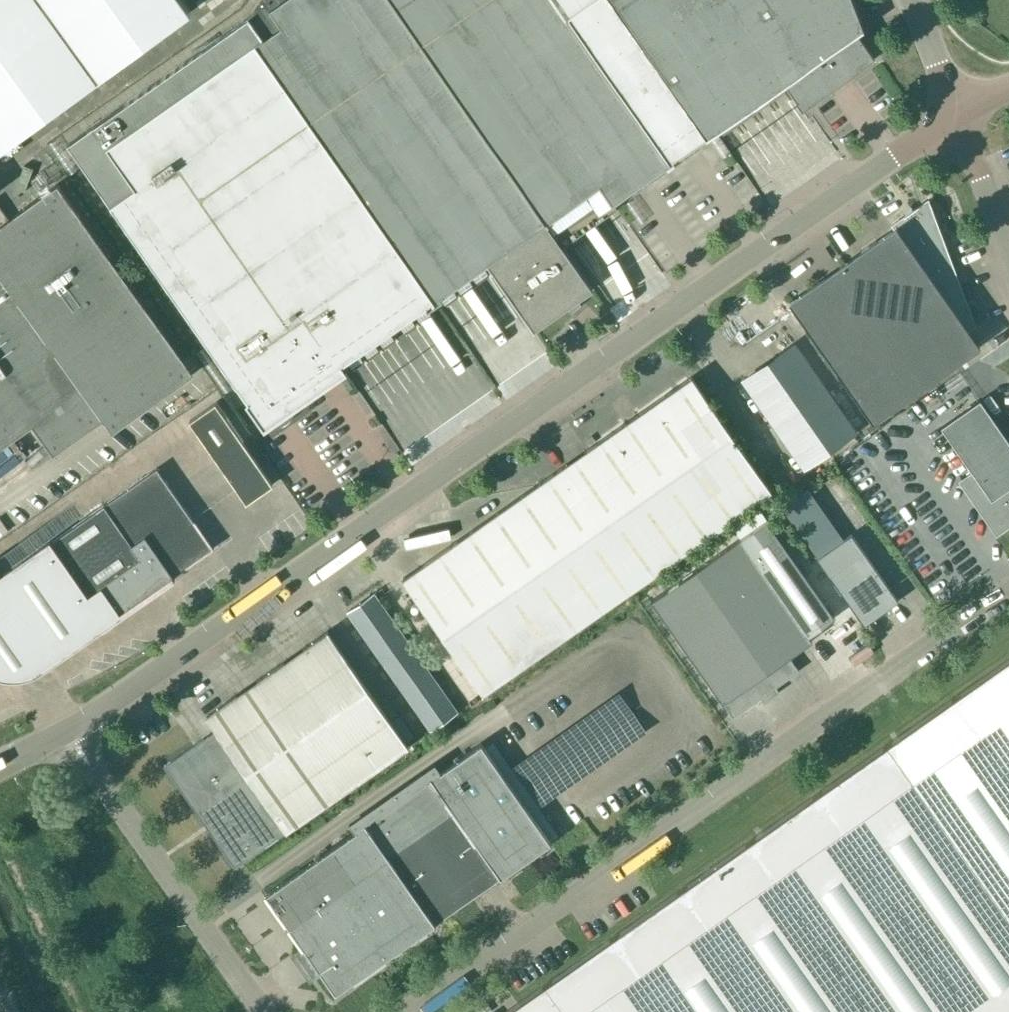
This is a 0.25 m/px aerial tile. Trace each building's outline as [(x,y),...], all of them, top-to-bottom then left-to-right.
[(190,10),(183,0),(0,0),(0,148),(190,10)] [(248,17),(90,128),(67,143),(75,155),(111,206),(260,420),(432,301),(434,303),(436,301),(434,299),(487,262),(534,329),(568,306),(570,309),(578,302),(576,300),(592,289),(546,225),(548,223),(547,221),(600,184),(612,202),(657,171),(785,83),(802,108),(874,58),(857,33),(863,28),(853,0),(260,0),(248,17)] [(58,167),(75,155),(67,143),(90,128),(89,127),(49,154),(58,167)] [(0,210),(0,449),(33,425),(54,455),(185,360),(57,183),(8,219),(1,209),(0,210)] [(873,421),(979,346),(968,329),(974,325),(927,200),(892,225),(894,228),(789,301),(873,421)] [(804,469),(856,432),(795,344),(742,381),(804,469)] [(483,694),(644,582),(772,492),(691,377),(402,579),(483,694)] [(1008,522),(1008,442),(980,400),(941,427),(974,474),(963,482),(997,531),(1008,522)] [(247,503),(273,485),(216,403),(189,421),(247,503)] [(156,468),(51,542),(49,540),(0,575),(0,678),(3,679),(9,680),(12,680),(18,680),(23,679),(27,678),(30,677),(35,675),(40,672),(43,670),(160,588),(161,588),(175,578),(173,576),(213,548),(194,520),(193,521),(156,468)] [(767,520),(651,600),(733,717),(798,671),(788,657),(811,641),(808,636),(835,617),(767,520)] [(864,624),(898,601),(851,534),(817,558),(864,624)] [(431,730),(457,712),(374,593),(348,612),(431,730)] [(277,667),(357,782),(408,747),(328,632),(277,667)] [(506,1011),(1008,1011),(1008,659),(506,1011)] [(287,831),(357,782),(277,667),(207,716),(216,730),(287,831)] [(235,867),(287,831),(216,730),(165,766),(235,867)] [(354,832),(266,894),(304,948),(297,954),(313,977),(320,972),(336,994),(552,842),(482,742),(442,771),(435,761),(347,822),(354,832)] [(497,1003),(505,997),(502,993),(494,999),(497,1003)]
